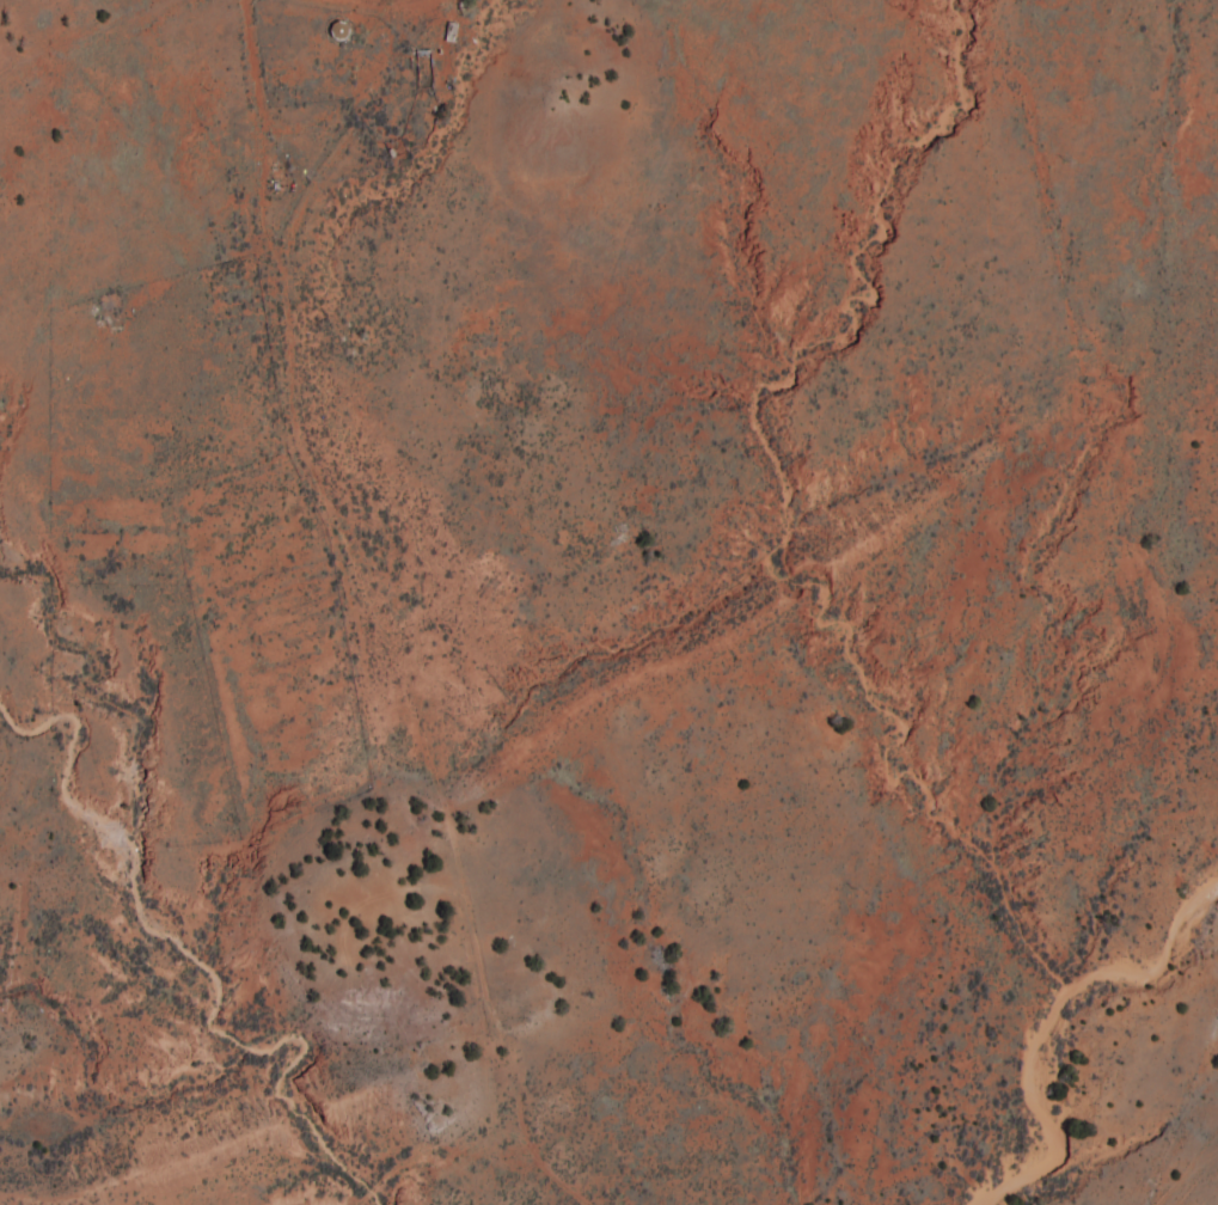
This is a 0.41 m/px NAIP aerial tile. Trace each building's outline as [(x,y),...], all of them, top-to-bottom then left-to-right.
[(329,30),(336,42),(348,34),(341,23),(329,30)]
